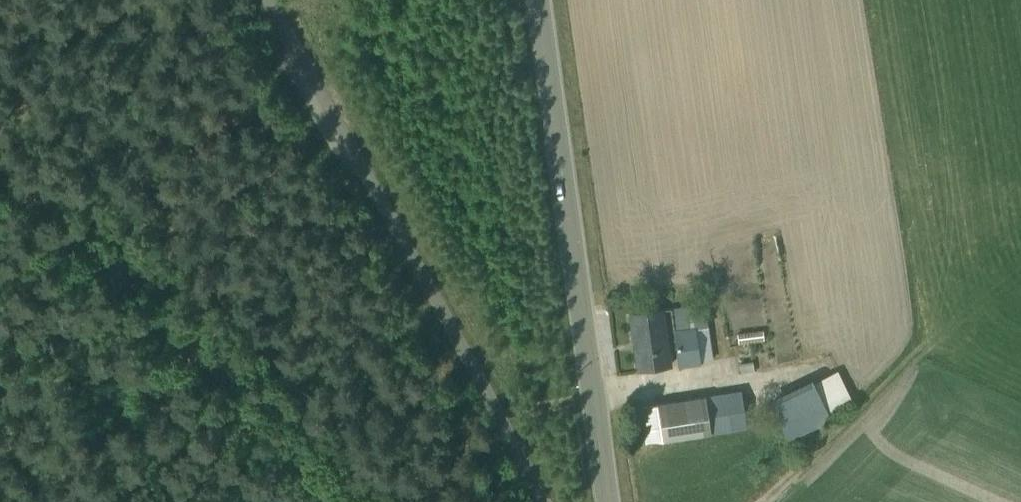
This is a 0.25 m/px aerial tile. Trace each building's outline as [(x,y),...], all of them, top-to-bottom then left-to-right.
[(704,304),(668,309),(676,369),(702,365),(697,326),(707,325),(704,304)] [(665,311),(629,315),(635,370),(672,365),(665,311)] [(760,330),(736,333),(738,344),(762,341),(760,330)] [(809,378),(767,401),(788,440),(855,406),(836,371),(812,384),(809,378)] [(742,390),(637,404),(642,441),(747,427),(742,390)]
